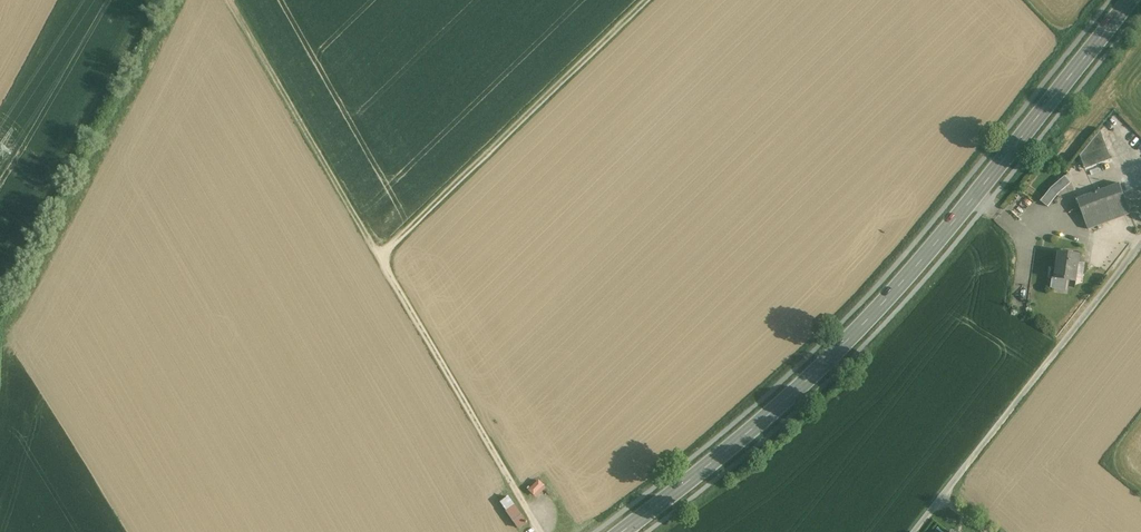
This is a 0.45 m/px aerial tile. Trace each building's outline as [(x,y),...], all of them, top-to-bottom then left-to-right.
[(1101,131),(1081,156),(1086,169),(1112,160),(1101,131)] [(1065,176),(1051,188),(1058,194),(1071,183),(1065,176)] [(1120,184),(1077,199),(1089,230),(1132,214),(1120,184)] [(1051,188),(1041,201),(1048,207),(1058,194),(1051,188)] [(1080,255),(1059,253),(1057,271),(1058,271),(1057,278),(1057,280),(1069,281),(1077,282),(1080,255)] [(1069,281),(1057,280),(1057,278),(1053,278),(1052,289),(1068,291),(1069,281)] [(527,488),(535,497),(546,487),(538,478),(527,488)] [(526,523),(509,498),(502,503),(501,503),(519,528),(526,523)]
